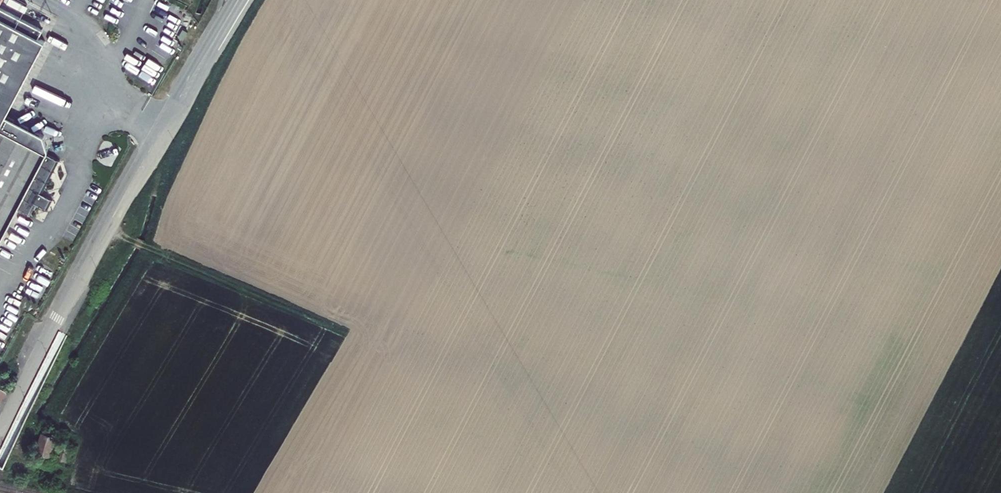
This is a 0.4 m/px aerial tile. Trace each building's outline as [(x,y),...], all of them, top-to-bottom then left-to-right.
[(15,209),(26,216),(33,204),(43,210),(49,200),(38,194),(57,159),(42,152),(44,149),(39,134),(31,130),(26,132),(24,126),(17,123),(11,124),(9,119),(2,115),(41,40),(34,37),(38,28),(0,9),(0,237),(15,209)] [(34,454),(49,458),(54,438),(39,434),(34,454)] [(67,462),(71,449),(60,446),(56,460),(67,462)]
